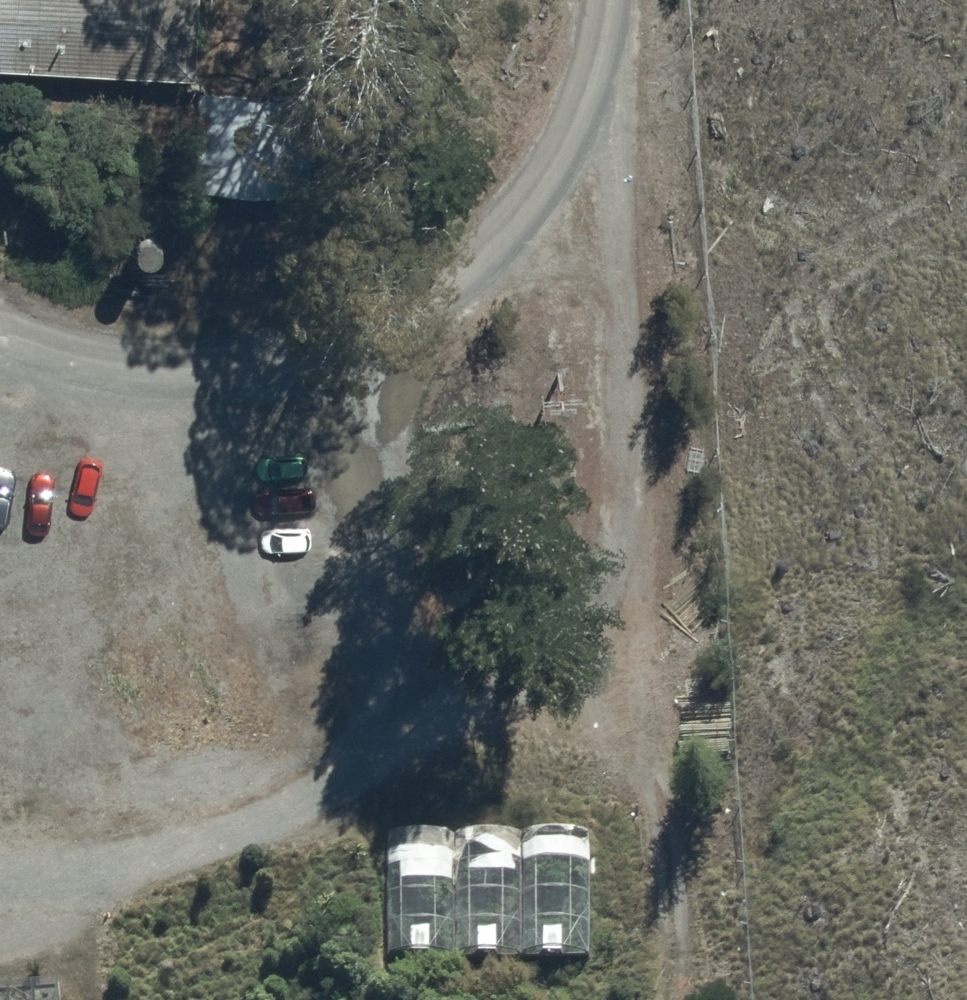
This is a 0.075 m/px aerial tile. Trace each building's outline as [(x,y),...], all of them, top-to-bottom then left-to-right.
[(191,86),(197,0),(0,0),(0,73),(191,86)] [(309,105),(197,96),(192,197),(314,199),(309,105)] [(591,844),(387,843),(389,964),(596,965),(591,844)] [(0,990),(0,999),(63,999),(63,985),(0,990)]
